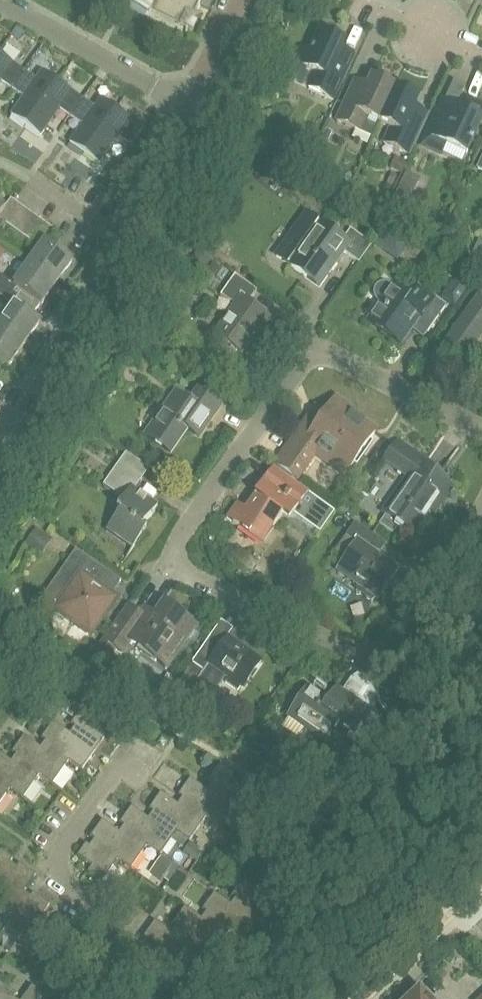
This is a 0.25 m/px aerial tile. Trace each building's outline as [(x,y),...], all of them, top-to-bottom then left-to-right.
[(141,6),(132,1),(131,1),(130,0),(127,5),(129,6),(128,7),(145,16),(145,15),(145,14),(182,32),(182,30),(187,20),(192,22),(199,7),(200,5),(195,3),(197,0),(143,0),(141,6)] [(15,28),(11,35),(19,40),(24,34),(15,28)] [(346,71),(353,55),(340,49),(343,43),(319,32),(309,53),(301,49),(294,64),(315,74),(308,89),(332,100),(346,71)] [(1,82),(12,89),(24,71),(0,54),(0,82),(1,82)] [(11,115),(25,124),(57,80),(43,70),(36,80),(24,71),(12,89),(24,98),(11,115)] [(367,87),(354,81),(336,121),(361,133),(364,126),(374,131),(371,138),(372,138),(395,89),(394,89),(395,88),(394,88),(394,89),(391,87),(392,85),(391,81),(382,78),(379,79),(378,81),(371,78),(367,87)] [(57,80),(25,124),(40,135),(60,108),(71,116),(83,99),(57,80)] [(427,115),(426,114),(414,109),(418,100),(395,89),(372,138),(373,139),(373,138),(372,138),(379,123),(390,128),(383,143),(388,145),(408,155),(427,115)] [(71,143),(85,152),(115,108),(102,99),(96,108),(83,99),(71,116),(84,125),(71,143)] [(463,109),(461,112),(456,110),(458,107),(442,100),(422,145),(441,154),(446,144),(466,154),(481,119),(481,106),(467,100),(463,109)] [(143,128),(115,108),(85,152),(99,163),(118,137),(130,146),(143,128)] [(325,129),(321,137),(327,140),(331,132),(325,129)] [(396,157),(390,169),(400,173),(405,161),(396,157)] [(391,172),(386,185),(391,187),(396,175),(391,172)] [(413,191),(400,185),(394,197),(408,203),(413,191)] [(11,227),(24,209),(12,201),(5,210),(0,207),(0,219),(11,227)] [(33,216),(24,209),(11,227),(20,234),(33,216)] [(33,216),(20,234),(29,240),(42,222),(33,216)] [(41,248),(29,264),(57,284),(73,261),(48,244),(56,232),(42,222),(29,240),(41,248)] [(350,230),(343,239),(319,222),(289,265),(318,285),(342,252),(358,263),(371,245),(350,230)] [(471,253),(481,259),(481,245),(477,242),(471,253)] [(198,249),(190,261),(204,270),(212,259),(198,249)] [(19,297),(36,310),(40,304),(42,306),(57,284),(29,264),(16,283),(0,272),(0,284),(19,297)] [(461,274),(448,292),(461,301),(474,283),(461,274)] [(242,354),(255,336),(260,330),(265,334),(274,322),(248,304),(258,290),(236,275),(222,295),(236,305),(216,335),(242,354)] [(401,344),(416,323),(428,331),(446,306),(421,289),(411,302),(392,288),(390,287),(388,287),(386,287),(384,287),(383,288),(381,289),(380,291),(379,293),(379,295),(380,297),(380,299),(382,300),(383,301),(369,321),(401,344)] [(479,293),(441,347),(462,363),(481,335),(481,295),(479,293)] [(24,346),(41,322),(32,316),(36,310),(19,297),(15,303),(13,302),(0,321),(0,328),(24,346)] [(10,367),(24,346),(0,328),(0,360),(10,367)] [(193,423),(204,431),(222,407),(199,391),(190,403),(176,393),(146,436),(171,453),(193,423)] [(277,465),(298,481),(314,458),(344,479),(377,433),(351,415),(353,412),(336,399),(329,409),(321,403),(277,465)] [(385,460),(408,476),(439,498),(445,502),(455,487),(425,466),(428,460),(399,440),(385,460)] [(119,513),(109,527),(135,546),(146,530),(143,528),(157,508),(134,492),(150,469),(127,454),(104,486),(124,500),(117,511),(119,513)] [(336,512),(310,494),(274,469),(246,509),(238,503),(227,518),(252,535),(254,533),(265,541),(283,517),(290,522),(295,515),(321,533),(336,512)] [(415,533),(439,498),(408,476),(384,511),(386,513),(379,524),(392,533),(400,523),(415,533)] [(339,570),(358,583),(359,591),(360,596),(366,600),(371,600),(379,598),(399,570),(373,552),(381,540),(357,523),(337,550),(348,558),(339,570)] [(35,529),(25,544),(42,555),(52,539),(35,529)] [(91,636),(103,619),(117,599),(111,595),(121,581),(77,550),(41,601),(91,636)] [(164,602),(151,622),(129,606),(90,662),(102,670),(117,649),(123,654),(131,643),(168,668),(197,626),(164,602)] [(224,645),(212,636),(193,663),(180,680),(191,688),(196,681),(213,694),(226,675),(228,677),(224,683),(237,692),(241,686),(244,688),(263,662),(229,638),(224,645)] [(160,685),(170,692),(177,682),(167,675),(160,685)] [(290,717),(282,728),(301,741),(309,730),(326,742),(339,724),(350,732),(346,738),(351,742),(357,746),(361,740),(363,741),(377,722),(369,716),(372,713),(373,711),(372,711),(344,690),(344,691),(334,704),(327,699),(310,688),(290,717)] [(69,734),(65,731),(57,742),(73,754),(68,761),(82,771),(105,738),(89,727),(96,718),(82,708),(81,709),(73,703),(66,714),(74,719),(70,724),(74,727),(69,734)] [(44,768),(40,775),(52,784),(68,761),(73,754),(57,742),(65,731),(52,722),(41,738),(45,741),(40,748),(36,745),(27,756),(44,768)] [(6,759),(0,767),(0,771),(15,782),(10,789),(23,798),(40,775),(44,768),(27,756),(36,745),(23,735),(11,752),(15,755),(10,762),(6,759)] [(207,790),(202,787),(193,799),(210,811),(205,817),(218,827),(241,794),(227,784),(233,775),(219,765),(208,781),(212,784),(207,790)] [(10,789),(15,782),(0,771),(0,802),(10,789)] [(189,840),(205,817),(210,811),(193,799),(202,787),(191,779),(179,795),(182,797),(177,804),(173,801),(164,814),(180,826),(176,831),(189,840)] [(253,800),(259,792),(252,787),(246,795),(253,800)] [(152,839),(147,845),(160,854),(176,831),(180,826),(164,814),(173,801),(161,793),(149,810),(153,812),(149,819),(143,815),(135,827),(152,839)] [(119,833),(114,829),(105,842),(122,854),(118,860),(131,868),(147,845),(152,839),(135,827),(143,815),(132,807),(120,824),(123,827),(119,833)] [(105,842),(114,829),(102,821),(91,837),(95,839),(90,846),(86,844),(78,856),(92,866),(88,873),(102,883),(118,860),(122,854),(105,842)] [(158,858),(147,873),(157,880),(167,865),(158,858)] [(243,878),(231,895),(235,898),(230,904),(226,901),(216,914),(233,926),(230,931),(243,940),(265,908),(250,898),(257,888),(243,878)] [(40,919),(49,905),(33,893),(30,897),(23,892),(25,889),(15,881),(3,897),(0,894),(0,914),(10,921),(17,926),(28,910),(40,919)] [(230,931),(233,926),(216,914),(226,901),(214,892),(202,909),(206,912),(201,918),(197,916),(188,928),(204,940),(200,945),(213,955),(230,931)] [(200,945),(204,940),(188,928),(197,916),(184,907),(173,923),(176,925),(171,932),(167,929),(158,942),(174,954),(171,960),(184,969),(200,945)] [(38,921),(40,919),(28,910),(17,926),(10,921),(1,934),(33,956),(43,942),(53,949),(63,934),(47,922),(44,926),(38,921)] [(263,930),(264,931),(272,936),(279,926),(270,920),(263,930)] [(139,944),(130,956),(144,965),(140,972),(155,982),(171,960),(174,954),(158,942),(167,929),(155,921),(144,937),(148,940),(143,947),(139,944)] [(190,973),(184,981),(196,989),(202,981),(190,973)] [(13,998),(16,994),(0,983),(0,998),(14,998),(13,998)] [(47,997),(32,987),(23,998),(25,998),(46,998),(47,997)] [(419,989),(409,998),(429,998),(419,989)]
